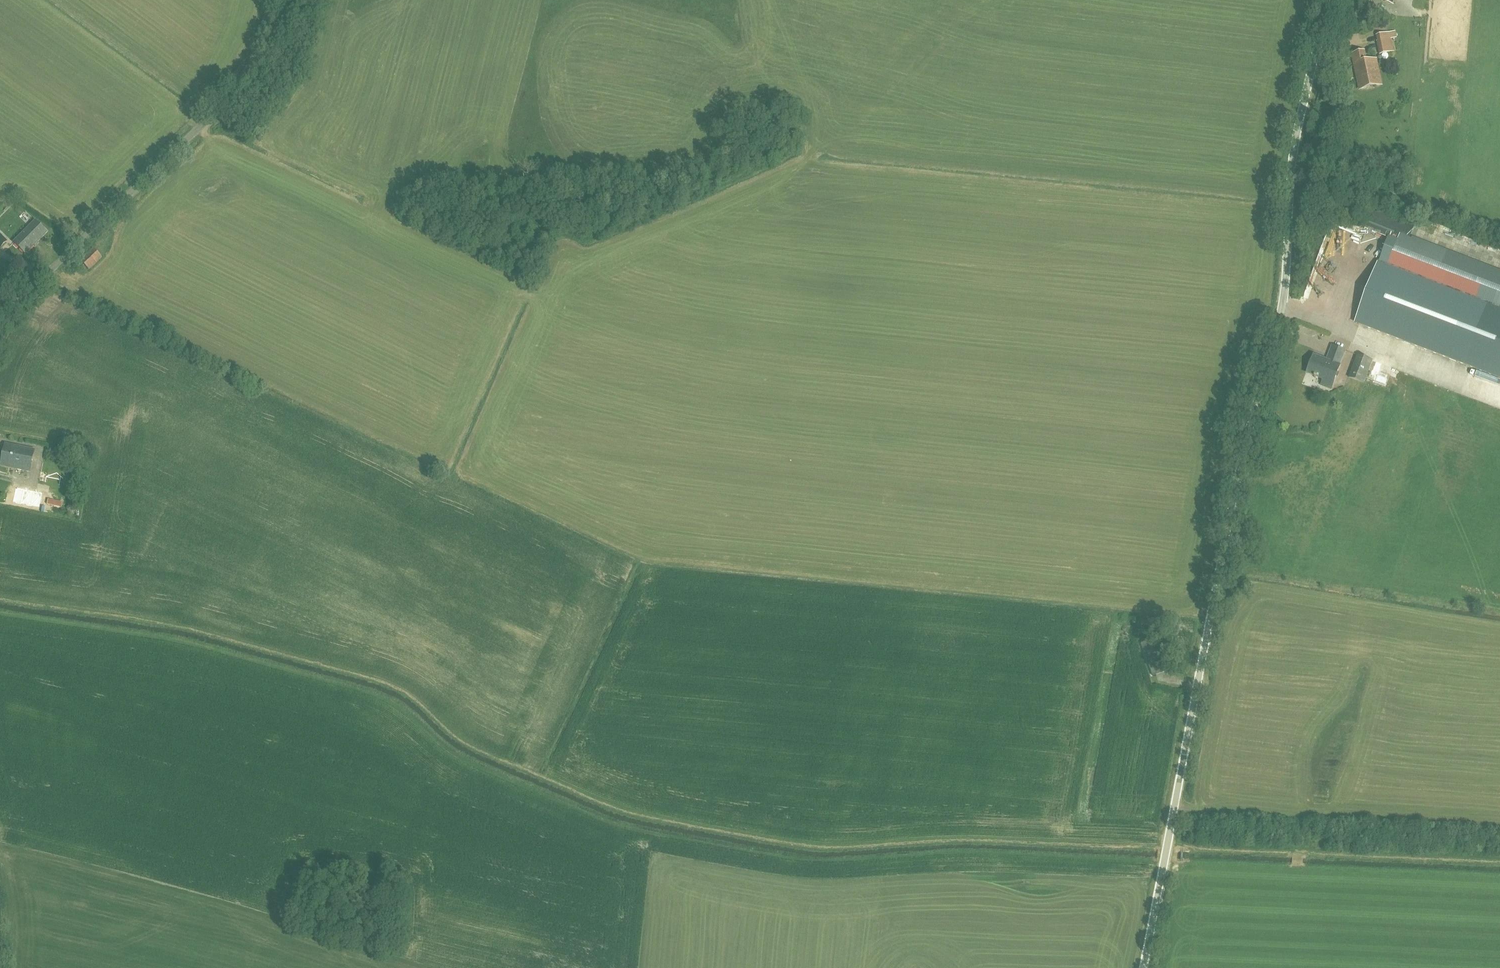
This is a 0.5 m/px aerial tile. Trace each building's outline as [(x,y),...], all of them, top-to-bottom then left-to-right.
[(1379,55),(1395,52),(1391,32),(1376,35),(1377,41),(1379,55)] [(1367,62),(1365,52),(1352,55),(1360,89),(1382,85),(1376,60),(1367,62)] [(26,253),(47,232),(35,220),(14,241),(26,253)] [(1401,232),(1388,266),(1378,262),(1356,323),(1400,340),(1499,378),(1499,271),(1401,232)] [(8,241),(0,233),(0,249),(8,241)] [(90,270),(103,257),(93,248),(80,260),(90,270)] [(1341,365),(1347,350),(1332,344),(1326,360),(1314,355),(1307,373),(1324,379),(1322,385),(1331,389),(1340,365),(1341,365)] [(1365,384),(1373,360),(1357,354),(1348,378),(1365,384)] [(30,471),(35,450),(6,444),(1,465),(30,471)] [(43,492),(16,487),(13,501),(40,507),(43,492)] [(73,512),(77,505),(72,501),(67,508),(73,512)]
